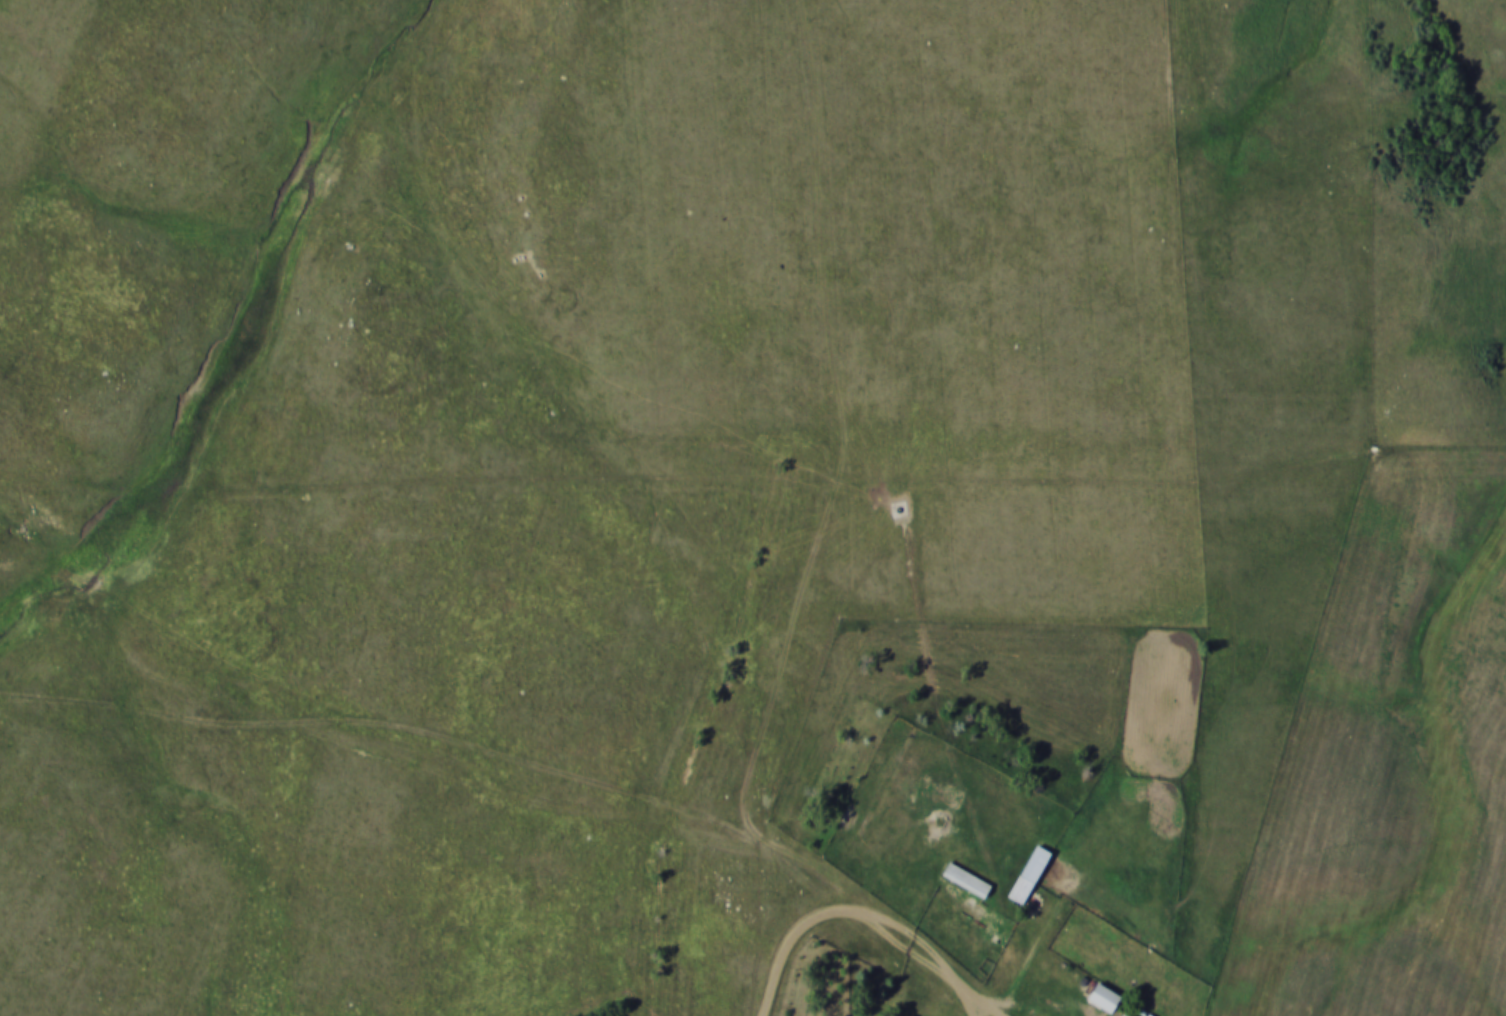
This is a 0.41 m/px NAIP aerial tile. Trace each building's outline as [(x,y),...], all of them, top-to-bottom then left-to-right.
[(1047,851),(1032,844),(1009,897),(1024,904),(1047,851)] [(990,885),(947,861),(940,874),(983,898),(990,885)] [(1109,1014),(1120,997),(1096,981),(1085,998),(1109,1014)]
